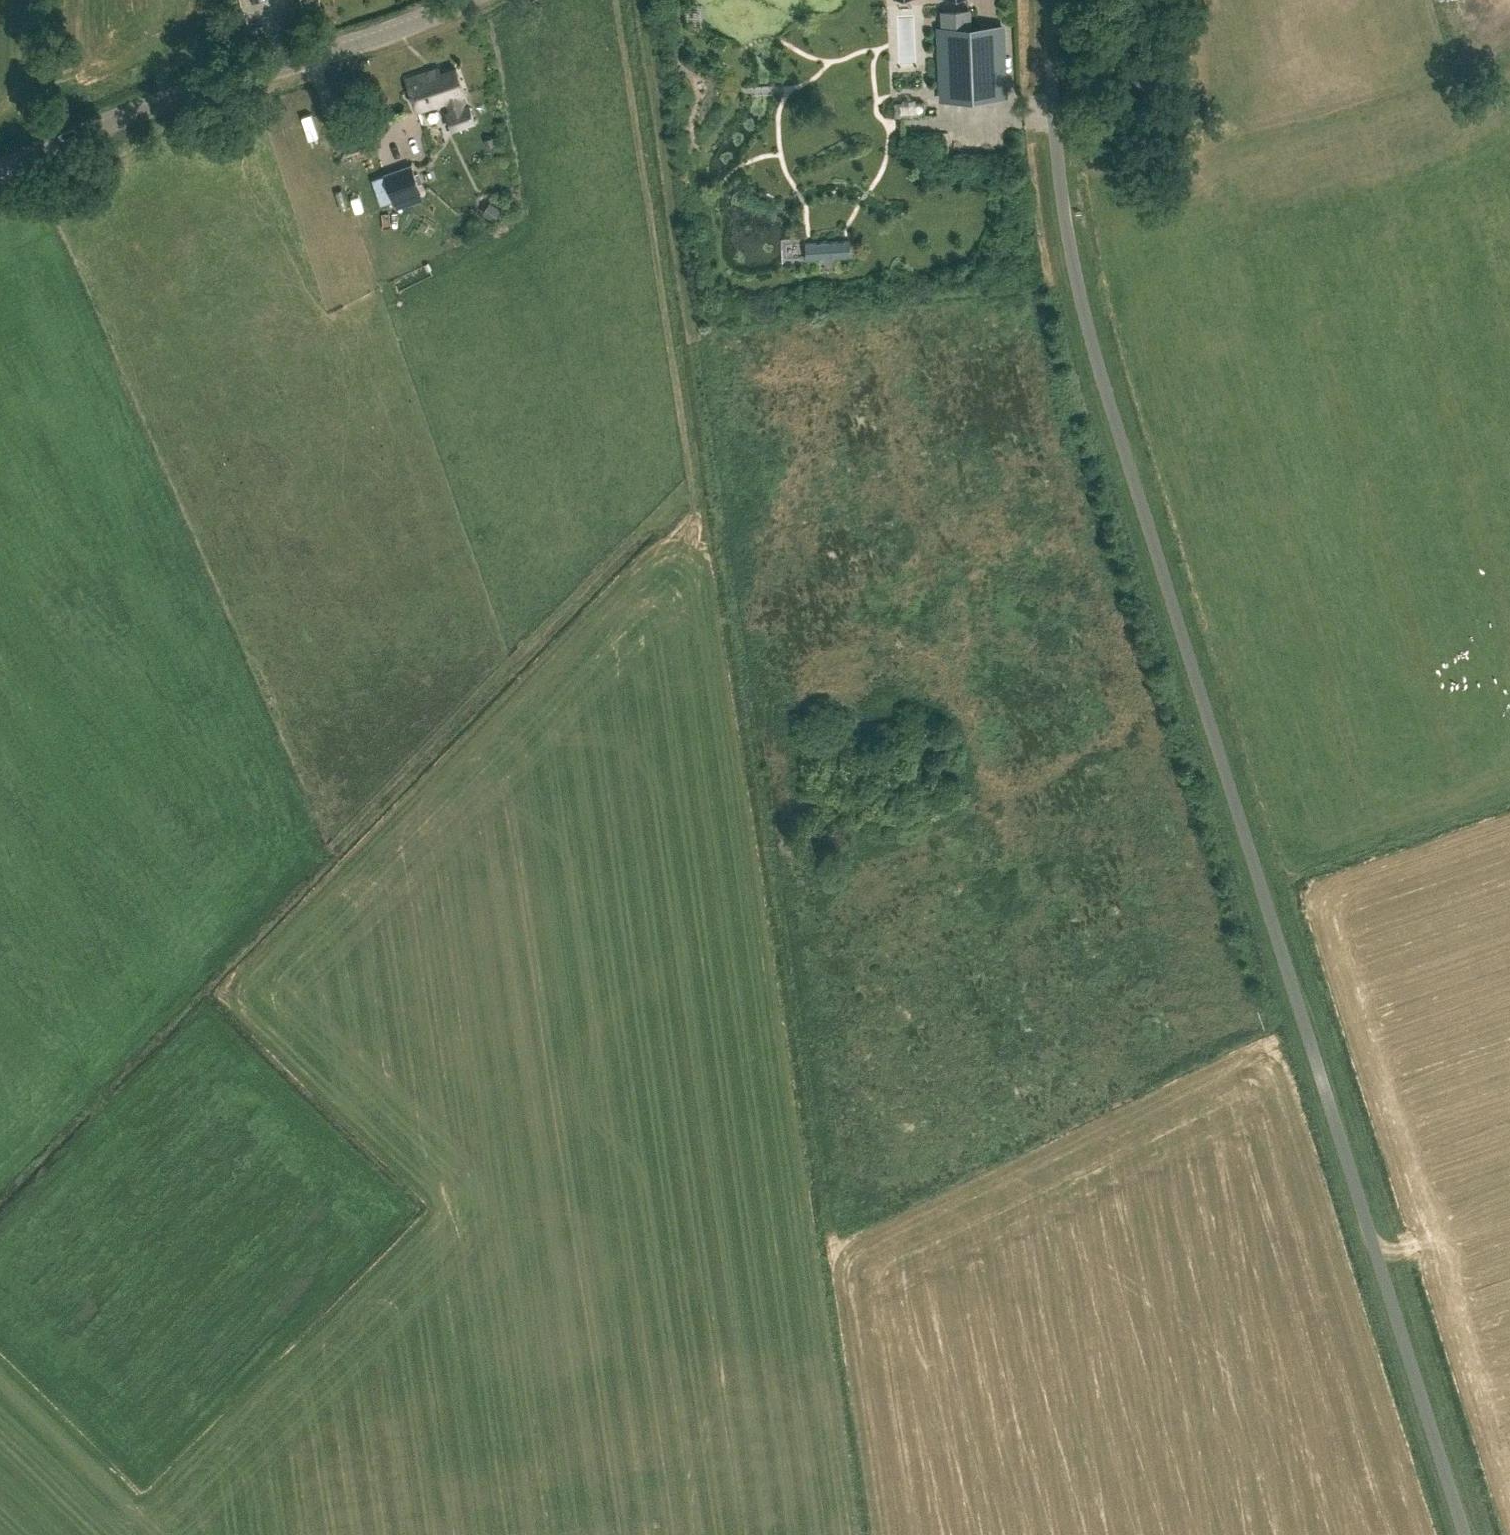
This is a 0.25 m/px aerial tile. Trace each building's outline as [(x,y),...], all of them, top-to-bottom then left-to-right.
[(984,24),(984,8),(956,9),(956,25),(936,26),(939,100),(1008,97),(1005,24),(984,24)] [(441,71),(439,65),(406,76),(417,108),(448,98),(451,111),(446,113),(451,129),(476,121),(471,106),(465,108),(461,94),(465,92),(457,66),(441,71)] [(420,191),(413,168),(385,178),(393,201),(420,191)]
